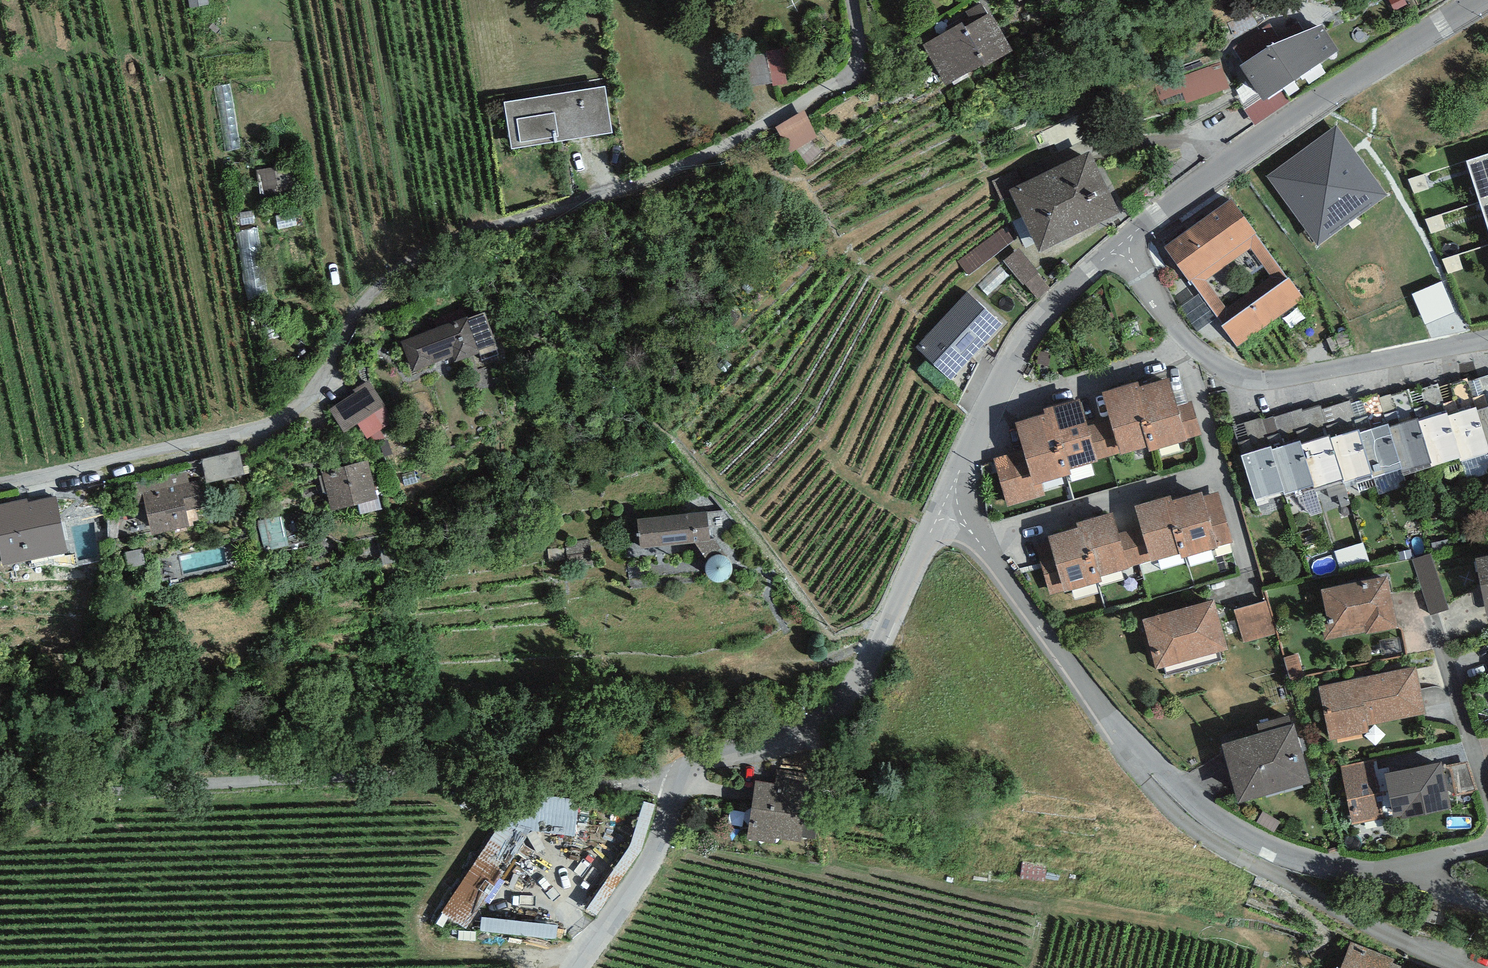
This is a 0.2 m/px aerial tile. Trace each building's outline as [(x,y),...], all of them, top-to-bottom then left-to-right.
[(923,44),(947,85),(982,65),(984,68),(1013,51),(990,12),(965,27),(962,22),(923,44)] [(1269,46),(1240,65),(1263,100),(1339,50),(1324,25),(1269,46)] [(788,51),(769,52),(772,87),(791,86),(788,51)] [(1228,60),(1160,78),(1165,97),(1187,91),(1190,102),(1236,90),(1228,60)] [(604,86),(504,102),(511,149),(612,133),(604,86)] [(810,116),(779,129),(792,158),(823,145),(810,116)] [(1336,126),(1267,176),(1317,246),(1387,196),(1336,126)] [(1090,151),(1009,190),(1039,253),(1120,212),(1090,151)] [(1466,161),(1480,202),(1487,200),(1487,154),(1466,161)] [(265,168),(267,194),(287,193),(285,167),(265,168)] [(1231,199),(1164,247),(1189,282),(1190,280),(1256,233),(1231,199)] [(1480,202),(1487,228),(1487,200),(1480,202)] [(1012,240),(1003,228),(957,263),(966,275),(1012,240)] [(1289,277),(1256,233),(1190,280),(1195,286),(1205,279),(1251,249),(1276,286),(1289,277)] [(1039,272),(1019,248),(1003,261),(1023,285),(1024,284),(1038,300),(1051,289),(1037,274),(1039,272)] [(1223,325),(1221,326),(1237,347),(1304,298),(1289,277),(1276,286),(1234,317),(1223,325)] [(1234,317),(1205,279),(1195,286),(1223,325),(1234,317)] [(967,292),(916,348),(951,381),(1002,324),(967,292)] [(467,317),(400,341),(411,372),(453,356),(455,362),(480,353),(480,355),(498,349),(485,313),(468,319),(467,317)] [(1468,381),(1487,445),(1487,375),(1468,381)] [(356,393),(329,410),(344,433),(357,424),(367,439),(393,423),(383,407),(386,405),(368,378),(353,388),(356,393)] [(1169,378),(1139,387),(1149,421),(1140,423),(1147,448),(1148,452),(1187,440),(1186,439),(1178,406),(1169,378)] [(1439,388),(1461,458),(1461,461),(1487,453),(1487,445),(1468,381),(1468,379),(1439,388)] [(1137,382),(1102,392),(1110,419),(1120,453),(1121,456),(1147,448),(1140,423),(1149,421),(1139,387),(1137,382)] [(1438,384),(1409,393),(1432,467),(1461,458),(1439,388),(1438,384)] [(1408,389),(1379,398),(1387,424),(1401,469),(1404,476),(1432,467),(1409,393),(1408,389)] [(1079,399),(1044,409),(1045,415),(1054,412),(1071,470),(1097,462),(1097,460),(1087,426),(1079,399)] [(1350,401),(1322,410),(1322,411),(1344,482),(1371,474),(1354,420),(1356,419),(1351,404),(1350,401)] [(1362,401),(1351,404),(1356,419),(1354,420),(1371,474),(1372,478),(1401,469),(1387,424),(1371,429),(1362,401)] [(1192,402),(1178,406),(1186,439),(1201,435),(1192,402)] [(1303,408),(1291,412),(1313,486),(1314,490),(1344,482),(1322,411),(1322,410),(1321,406),(1303,411),(1303,408)] [(1045,415),(1015,423),(1023,450),(1033,486),(1042,483),(1072,475),(1071,470),(1054,412),(1045,415)] [(1291,412),(1262,420),(1284,490),(1285,494),(1313,486),(1291,412)] [(1261,417),(1233,426),(1254,495),(1255,499),(1284,490),(1262,420),(1261,417)] [(1110,419),(1087,426),(1097,460),(1120,453),(1110,419)] [(1023,450),(993,459),(1007,506),(1046,495),(1042,483),(1033,486),(1023,450)] [(240,451),(201,459),(206,483),(245,474),(240,451)] [(368,460),(321,471),(330,511),(377,500),(368,460)] [(186,470),(134,482),(139,505),(145,504),(152,535),(189,526),(186,511),(203,508),(197,480),(189,482),(186,470)] [(1165,502),(1179,554),(1181,558),(1217,548),(1217,546),(1203,497),(1202,492),(1173,500),(1165,502)] [(1218,492),(1203,497),(1217,546),(1233,542),(1218,492)] [(0,504),(0,555),(2,565),(67,552),(56,496),(28,502),(27,498),(0,504)] [(1150,560),(1151,562),(1179,554),(1165,502),(1173,500),(1171,496),(1135,506),(1141,527),(1150,560)] [(708,513),(637,519),(641,549),(694,543),(710,541),(710,539),(708,513)] [(1076,523),(1078,528),(1086,526),(1101,577),(1129,569),(1128,566),(1119,533),(1113,513),(1076,523)] [(286,521),(265,524),(269,554),(290,551),(286,521)] [(1078,528),(1049,537),(1054,558),(1063,591),(1064,593),(1102,581),(1101,577),(1086,526),(1078,528)] [(1141,527),(1119,533),(1128,566),(1150,560),(1141,527)] [(715,538),(710,539),(710,541),(694,543),(707,562),(710,558),(714,555),(719,555),(723,555),(726,556),(728,555),(715,538)] [(1431,554),(1412,559),(1429,615),(1448,610),(1431,554)] [(730,578),(733,574),(734,570),(733,565),(731,561),(728,557),(726,556),(723,555),(719,555),(714,555),(710,558),(707,562),(705,566),(705,571),(706,575),(709,579),(713,582),(717,583),(722,583),(727,581),(730,578)] [(1486,616),(1487,615),(1487,556),(1475,559),(1486,616)] [(1050,595),(1063,591),(1054,558),(1040,562),(1050,595)] [(1385,577),(1321,590),(1328,622),(1321,623),(1325,640),(1367,631),(1367,635),(1396,629),(1385,577)] [(1214,600),(1142,620),(1155,669),(1228,649),(1214,600)] [(1268,601),(1234,611),(1243,643),(1277,633),(1268,601)] [(1416,667),(1318,686),(1329,741),(1370,732),(1368,725),(1426,714),(1416,667)] [(1257,725),(1259,733),(1291,724),(1289,716),(1257,725)] [(1259,733),(1221,744),(1238,804),(1311,784),(1294,724),(1291,724),(1259,733)] [(1374,759),(1339,767),(1352,825),(1392,817),(1393,821),(1451,809),(1441,763),(1377,776),(1374,759)] [(1457,762),(1460,789),(1478,786),(1475,760),(1457,762)] [(755,781),(748,839),(799,845),(807,773),(776,770),(774,783),(755,781)] [(542,793),(537,828),(579,834),(584,799),(542,793)] [(534,843),(506,824),(444,915),(472,934),(534,843)] [(562,935),(562,921),(486,919),(486,933),(562,935)] [(1351,942),(1341,967),(1391,967),(1393,964),(1394,960),(1351,942)]
